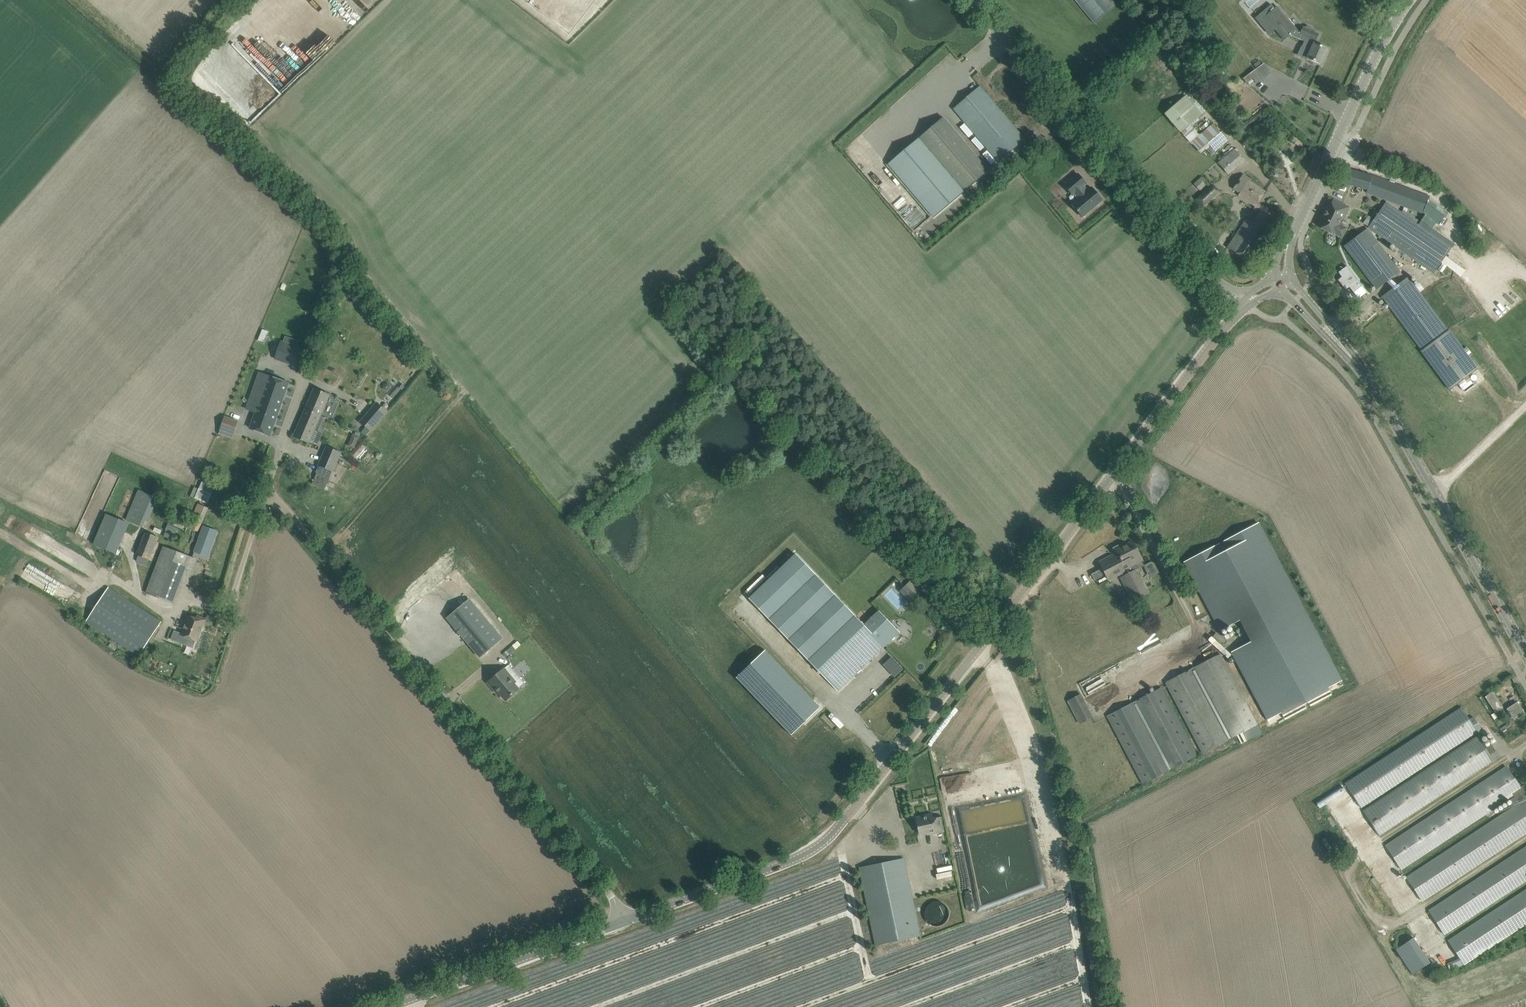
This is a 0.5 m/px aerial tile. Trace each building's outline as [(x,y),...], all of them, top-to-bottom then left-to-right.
[(599,0),(507,0),(565,44),(599,0)] [(1093,23),(1117,4),(1113,0),(1075,0),(1093,23)] [(1274,29),(1284,41),(1291,35),(1304,41),(1302,46),(1311,50),(1307,58),(1321,64),(1328,49),(1315,43),(1319,34),(1312,31),(1312,30),(1312,29),(1311,28),(1310,28),(1310,27),(1309,27),(1308,27),(1307,27),(1306,27),(1305,27),(1304,28),(1303,27),(1301,31),(1296,29),(1277,7),(1275,9),(1272,5),(1257,18),(1270,33),(1274,29)] [(964,38),(969,34),(963,27),(952,37),(956,42),(962,36),(964,38)] [(1266,64),(1242,75),(1247,85),(1270,73),(1266,64)] [(261,71),(252,81),(261,91),(271,81),(261,71)] [(245,103),(255,95),(247,86),(238,94),(245,103)] [(954,108),(968,125),(999,162),(1025,140),(979,86),(954,108)] [(1205,111),(1189,92),(1165,113),(1183,134),(1200,119),(1198,117),(1205,111)] [(943,117),(919,137),(964,191),(999,162),(968,125),(958,134),(943,117)] [(1222,134),(1213,124),(1193,142),(1203,151),(1222,134)] [(964,191),(919,137),(888,163),(933,216),(964,191)] [(1245,161),(1235,149),(1218,163),(1228,175),(1245,161)] [(1373,176),(1349,170),(1339,167),(1335,179),(1368,190),(1366,194),(1404,207),(1402,212),(1387,202),(1369,227),(1373,229),(1370,232),(1367,228),(1344,246),(1376,289),(1400,272),(1385,252),(1393,243),(1434,273),(1447,255),(1452,258),(1457,250),(1438,236),(1438,235),(1422,223),(1420,225),(1415,221),(1416,219),(1407,212),(1408,208),(1424,214),(1425,211),(1429,213),(1431,206),(1427,204),(1430,196),(1373,176)] [(1078,198),(1072,204),(1083,217),(1103,200),(1091,187),(1087,191),(1084,186),(1086,184),(1078,174),(1064,185),(1073,195),(1075,194),(1078,198)] [(1243,174),(1233,189),(1240,194),(1239,195),(1255,206),(1265,191),(1257,186),(1250,181),(1251,180),(1243,174)] [(1193,184),(1199,190),(1207,182),(1202,176),(1193,184)] [(1221,193),(1220,190),(1216,185),(1213,184),(1197,200),(1205,208),(1221,193)] [(1338,214),(1342,205),(1333,200),(1334,201),(1331,206),(1328,205),(1318,227),(1334,234),(1342,238),(1347,228),(1338,224),(1342,216),(1338,214)] [(1249,261),(1279,216),(1263,206),(1252,222),(1247,218),(1233,239),(1227,248),(1249,261)] [(1342,277),(1338,280),(1346,290),(1350,287),(1354,292),(1362,286),(1347,266),(1338,272),(1342,277)] [(1477,370),(1448,331),(1408,277),(1382,297),(1422,351),(1450,389),(1458,383),(1465,392),(1474,385),(1470,380),(1473,378),(1471,374),(1477,370)] [(344,293),(352,296),(356,286),(348,283),(344,293)] [(356,288),(353,297),(362,300),(364,291),(356,288)] [(1470,323),(1465,326),(1474,343),(1479,340),(1470,323)] [(276,358),(293,364),(299,348),(281,342),(276,358)] [(270,435),(289,384),(289,383),(260,373),(247,409),(250,403),(258,406),(250,428),(270,435)] [(306,409),(321,415),(330,395),(315,388),(306,409)] [(371,431),(388,411),(377,402),(360,421),(371,431)] [(309,443),(321,415),(306,409),(294,436),(309,443)] [(232,433),(233,432),(237,421),(225,416),(220,428),(232,433)] [(353,432),(350,440),(358,443),(361,435),(353,432)] [(316,472),(329,478),(341,453),(327,446),(319,465),(316,472)] [(194,497),(207,503),(215,487),(202,480),(194,497)] [(139,490),(127,520),(143,527),(145,520),(148,522),(158,497),(139,490)] [(231,509),(235,500),(227,497),(223,506),(231,509)] [(116,553),(129,523),(106,513),(93,543),(116,553)] [(169,524),(164,536),(172,539),(175,533),(177,534),(179,528),(169,524)] [(1267,719),(1342,679),(1259,524),(1184,563),(1220,630),(1250,615),(1261,636),(1231,652),(1267,719)] [(208,558),(218,531),(203,526),(193,552),(208,558)] [(145,531),(136,554),(138,555),(136,561),(147,566),(150,559),(152,560),(159,542),(157,541),(159,537),(145,531)] [(1141,560),(1136,550),(1131,541),(1124,545),(1123,543),(1113,548),(1119,559),(1091,574),(1095,580),(1107,574),(1110,580),(1121,574),(1122,576),(1119,577),(1132,602),(1149,593),(1136,569),(1144,565),(1141,560)] [(163,546),(146,592),(172,602),(183,571),(190,574),(196,558),(163,546)] [(795,554),(749,598),(838,691),(900,631),(879,610),(864,625),(795,554)] [(1144,565),(1150,577),(1159,572),(1154,562),(1152,561),(1151,561),(1144,565)] [(919,597),(907,584),(900,591),(912,604),(919,597)] [(110,588),(87,622),(139,656),(162,622),(110,588)] [(480,657),(503,638),(470,599),(447,618),(480,657)] [(189,615),(181,635),(197,641),(206,619),(197,615),(196,618),(189,615)] [(765,650),(736,677),(791,735),(820,707),(765,650)] [(1202,753),(1258,724),(1220,653),(1165,682),(1202,753)] [(897,675),(903,669),(899,664),(892,671),(897,675)] [(506,700),(520,688),(516,683),(517,681),(505,667),(488,682),(498,694),(499,692),(506,700)] [(1161,688),(1108,717),(1144,784),(1197,756),(1161,688)] [(1485,697),(1496,712),(1502,707),(1492,692),(1485,697)] [(1093,716),(1081,693),(1067,700),(1079,724),(1093,716)] [(1514,718),(1515,717),(1523,711),(1517,702),(1507,709),(1514,718)] [(1473,717),(1469,719),(1461,707),(1345,783),(1361,808),(1481,729),(1473,717)] [(1363,810),(1380,835),(1500,756),(1492,745),(1486,748),(1478,736),(1363,810)] [(1408,875),(1406,877),(1408,880),(1422,901),(1525,833),(1525,788),(1524,784),(1520,787),(1506,767),(1386,847),(1401,870),(1403,868),(1408,875)] [(944,831),(943,826),(941,817),(933,818),(932,814),(916,817),(919,834),(926,832),(927,835),(944,831)] [(1525,881),(1525,847),(1429,911),(1445,934),(1525,881)] [(920,936),(906,868),(904,858),(860,867),(876,946),(920,936)] [(951,870),(936,875),(937,881),(953,876),(951,870)] [(1525,922),(1525,890),(1449,941),(1464,963),(1525,922)] [(1413,974),(1430,962),(1414,937),(1396,948),(1413,974)] [(1450,970),(1463,965),(1460,959),(1448,963),(1450,970)]
